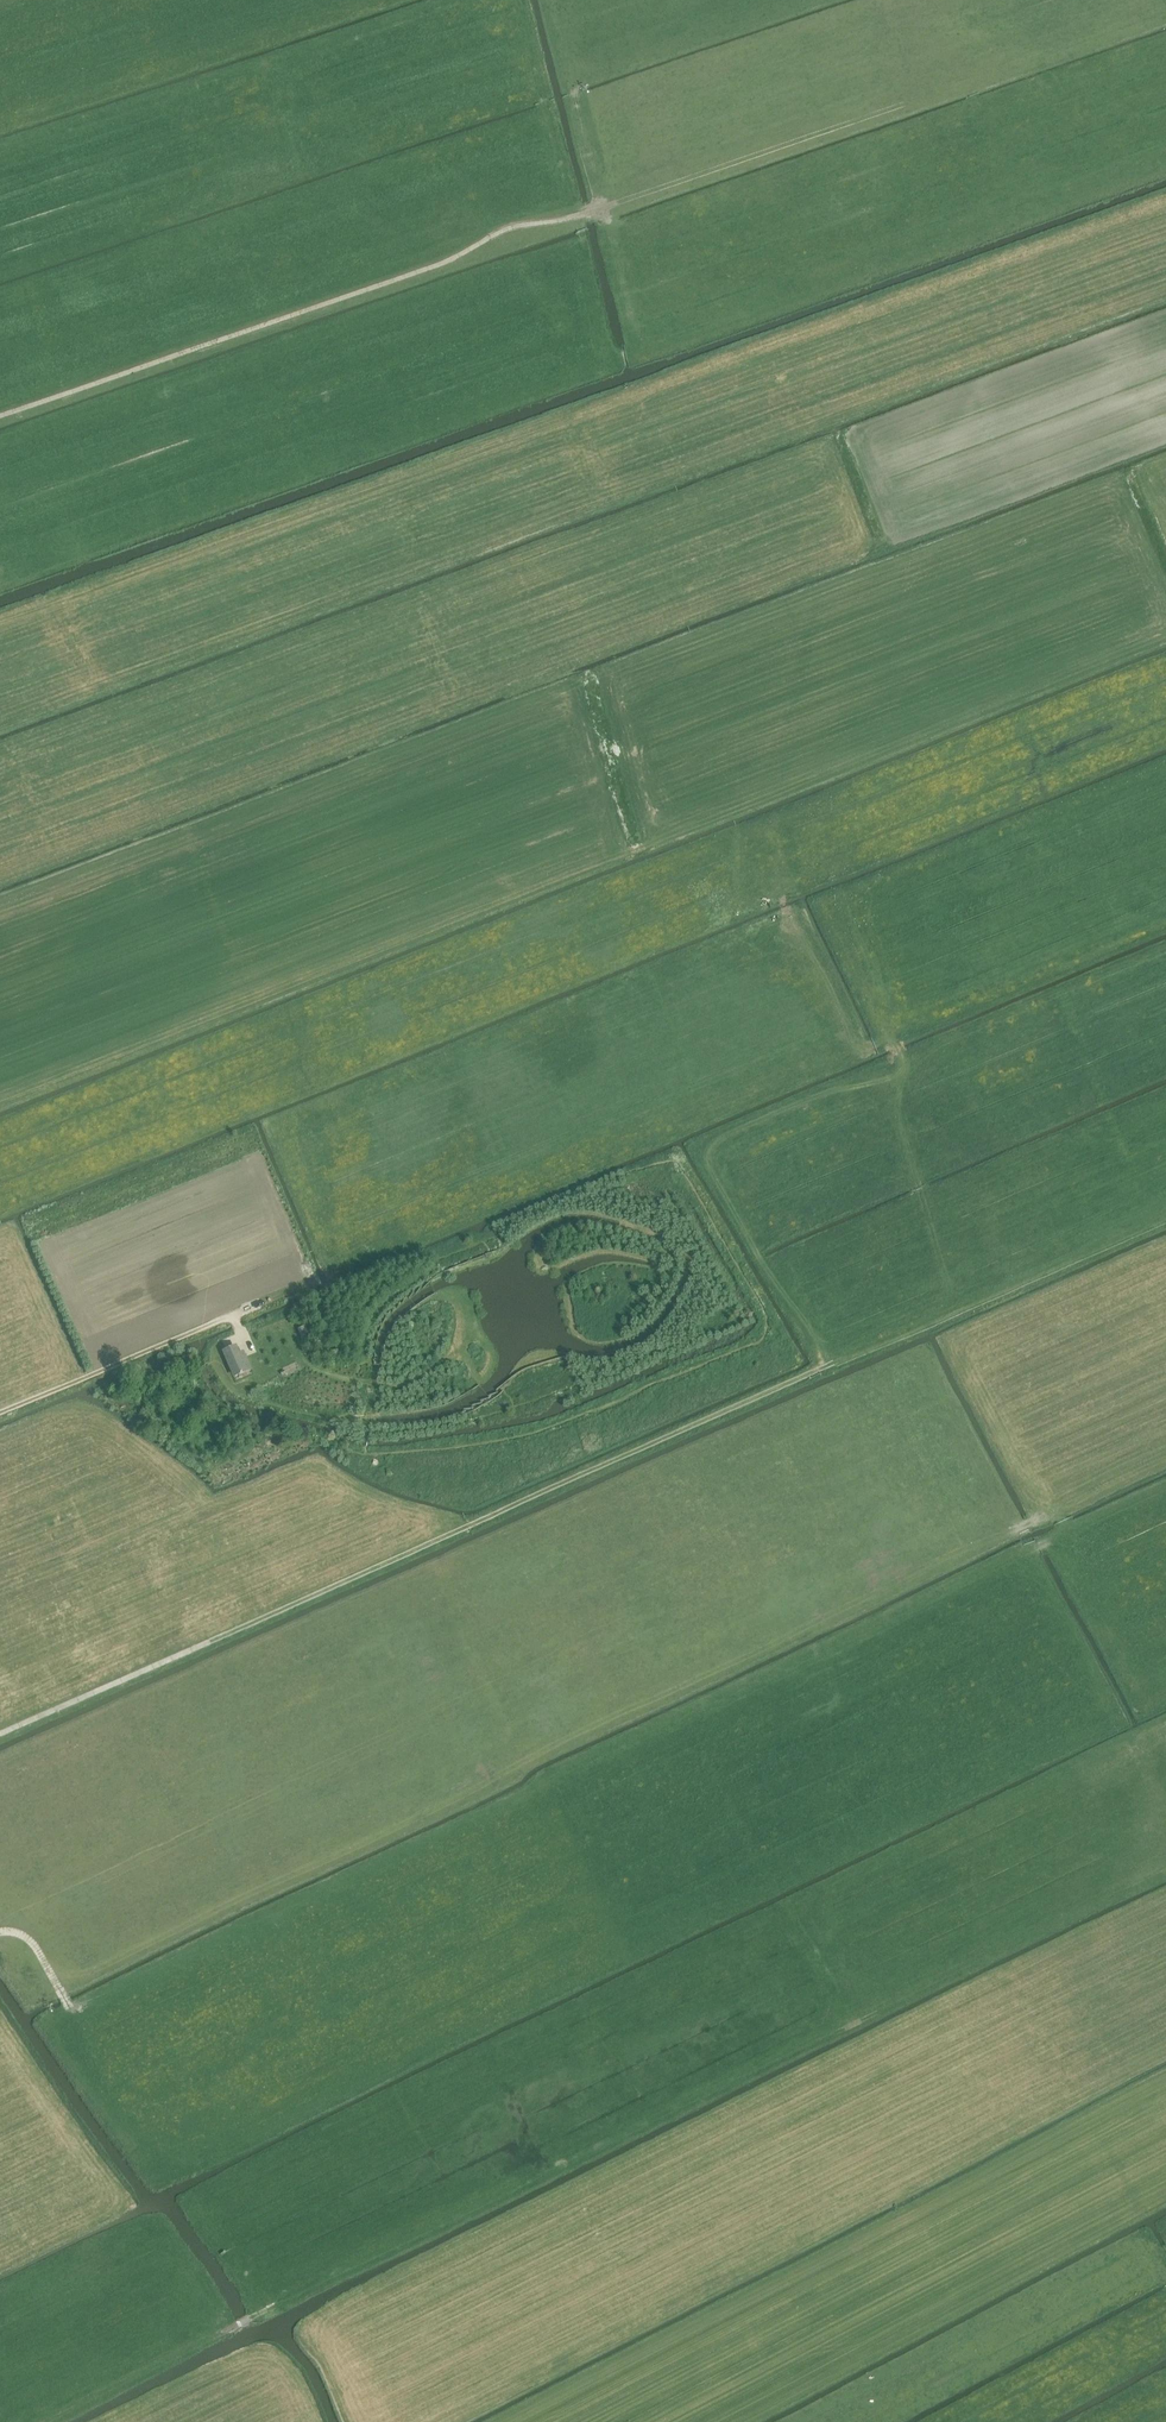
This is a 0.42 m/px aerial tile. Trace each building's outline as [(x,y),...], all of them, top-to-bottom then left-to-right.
[(307,1325),(300,1328),(305,1340),(312,1337),(307,1325)] [(242,1359),(240,1354),(239,1355),(236,1348),(225,1352),(234,1375),(245,1370),(241,1359),(242,1359)]
